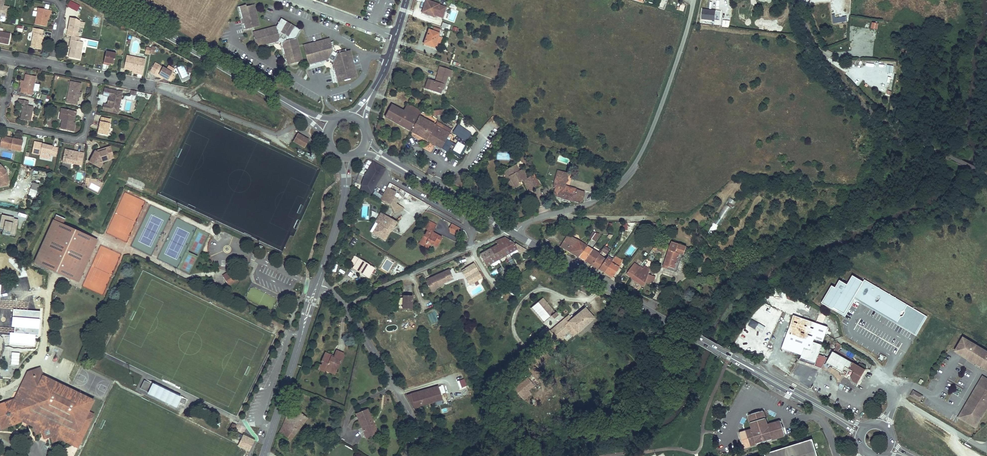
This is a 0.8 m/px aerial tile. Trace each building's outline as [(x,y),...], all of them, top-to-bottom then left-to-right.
[(71,0),(68,6),(77,11),(80,6),(71,0)] [(446,6),(429,0),(425,0),(420,13),(429,16),(429,15),(434,16),(434,14),(442,17),(446,6)] [(260,26),(254,4),(246,6),(246,7),(241,9),(246,29),(260,26)] [(37,5),(34,22),(46,24),(48,10),(50,11),(50,7),(37,5)] [(246,29),(241,9),(246,7),(246,6),(245,5),(237,7),(243,30),(246,29)] [(715,9),(702,8),(701,20),(714,21),(715,19),(715,10),(715,9)] [(847,21),(846,15),(836,16),(837,23),(847,21)] [(80,20),(75,18),(70,17),(67,34),(71,35),(78,36),(79,32),(78,32),(79,22),(80,20)] [(296,37),(301,29),(281,18),(276,27),(252,32),(256,46),(277,41),(278,38),(283,41),(282,43),(288,64),(302,61),(296,37)] [(44,27),(32,25),(31,30),(34,30),(32,38),(31,46),(42,48),(44,39),(41,39),(41,37),(44,37),(45,33),(43,32),(44,27)] [(423,45),(435,48),(436,44),(437,41),(441,42),(443,35),(440,34),(441,30),(435,28),(434,31),(428,30),(423,45)] [(0,31),(0,41),(2,41),(12,43),(13,33),(0,31)] [(78,36),(71,35),(70,40),(72,40),(71,49),(69,57),(80,59),(83,42),(81,42),(78,41),(78,36)] [(330,42),(329,39),(302,46),(306,61),(310,63),(329,58),(332,51),(330,42)] [(277,41),(256,46),(256,49),(277,44),(279,41),(277,41)] [(288,64),(282,43),(281,43),(279,45),(285,64),(288,64)] [(346,51),(337,53),(333,60),(339,80),(356,76),(350,50),(346,51)] [(105,51),(103,66),(107,67),(108,64),(111,64),(113,65),(115,53),(105,51)] [(127,55),(124,68),(133,70),(133,68),(136,69),(135,70),(139,71),(139,73),(143,74),(146,58),(127,55)] [(310,63),(306,61),(307,66),(329,61),(330,59),(329,58),(310,63)] [(171,82),(176,74),(173,72),(167,69),(154,61),(149,71),(157,75),(158,74),(163,77),(171,82)] [(452,67),(439,63),(437,70),(448,73),(449,74),(452,67)] [(448,73),(437,70),(434,78),(437,79),(438,74),(447,78),(448,73)] [(434,78),(431,77),(428,86),(440,91),(443,82),(445,83),(447,78),(438,74),(437,79),(434,78)] [(22,89),(21,89),(20,93),(32,96),(36,77),(25,75),(24,82),(22,89)] [(80,90),(81,83),(71,81),(68,97),(71,98),(70,103),(77,104),(79,94),(80,90)] [(123,92),(105,89),(104,95),(109,96),(112,97),(111,100),(112,101),(112,103),(110,104),(110,105),(108,105),(105,104),(104,109),(119,112),(120,108),(117,106),(119,99),(122,97),(123,92)] [(197,103),(201,100),(197,94),(192,97),(197,103)] [(30,121),(33,107),(28,106),(29,102),(20,100),(19,104),(24,105),(23,109),(25,109),(24,112),(23,111),(21,119),(30,121)] [(405,112),(392,105),(386,117),(412,132),(420,116),(421,111),(409,104),(405,112)] [(77,112),(61,109),(60,112),(63,115),(61,120),(63,120),(61,129),(74,131),(75,123),(74,123),(71,123),(72,119),(73,120),(74,115),(75,115),(76,116),(77,112)] [(420,116),(412,132),(442,149),(453,131),(438,122),(436,126),(420,116)] [(111,118),(101,117),(98,134),(108,136),(111,118)] [(471,134),(458,126),(453,133),(466,141),(471,134)] [(310,140),(299,132),(293,141),(304,148),(310,140)] [(14,140),(10,139),(11,137),(3,136),(1,144),(6,146),(5,148),(21,152),(24,140),(14,138),(14,140)] [(42,143),(34,141),(32,154),(41,155),(40,157),(44,158),(46,156),(51,157),(51,155),(55,156),(56,148),(42,145),(42,143)] [(460,157),(466,146),(457,141),(451,152),(460,157)] [(112,153),(110,146),(101,148),(102,151),(95,153),(91,164),(101,168),(103,163),(103,161),(108,160),(107,154),(112,153)] [(83,158),(78,157),(79,152),(75,151),(75,153),(70,152),(70,150),(65,149),(63,162),(77,165),(81,166),(82,165),(83,158)] [(370,195),(386,169),(373,162),(365,175),(361,184),(363,185),(360,190),(370,195)] [(0,164),(0,186),(7,185),(9,181),(7,172),(7,171),(1,164),(0,164)] [(526,178),(521,169),(519,170),(515,164),(500,172),(503,177),(505,182),(507,181),(511,189),(520,184),(519,183),(518,181),(521,179),(523,181),(528,192),(533,189),(528,178),(527,178),(526,178)] [(565,186),(568,174),(557,171),(554,183),(565,186)] [(541,185),(535,174),(528,178),(533,189),(541,185)] [(39,185),(33,183),(29,195),(36,197),(39,185)] [(582,203),(585,192),(565,186),(554,183),(553,186),(555,187),(554,192),(556,192),(555,196),(561,198),(560,199),(573,202),(579,203),(579,202),(582,203)] [(396,193),(388,188),(385,192),(393,197),(396,193)] [(551,194),(546,188),(542,191),(547,198),(551,194)] [(393,197),(385,192),(382,197),(381,199),(385,202),(385,200),(389,203),(393,197)] [(393,197),(389,203),(391,204),(395,213),(403,209),(403,208),(395,203),(397,199),(393,197)] [(730,198),(721,211),(727,214),(736,201),(730,198)] [(396,222),(381,213),(378,218),(384,221),(382,224),(380,223),(374,233),(384,239),(390,230),(388,229),(390,227),(392,228),(396,222)] [(65,219),(56,215),(34,262),(78,282),(97,240),(63,224),(65,219)] [(0,222),(0,228),(3,229),(3,230),(10,232),(9,235),(14,236),(18,221),(16,221),(14,220),(14,219),(2,216),(0,222)] [(384,221),(378,218),(376,221),(378,222),(373,232),(374,233),(380,223),(382,224),(384,221)] [(431,242),(437,246),(443,236),(438,234),(437,235),(433,232),(436,226),(428,221),(425,227),(428,229),(425,234),(425,233),(421,240),(427,243),(428,241),(431,242)] [(461,229),(453,223),(450,229),(450,233),(457,237),(461,229)] [(641,237),(637,242),(639,243),(642,238),(645,240),(646,238),(648,236),(644,233),(643,235),(641,237)] [(568,234),(561,246),(578,257),(586,245),(578,240),(576,244),(571,241),(573,237),(568,234)] [(494,247),(480,254),(486,265),(504,256),(507,258),(510,263),(513,261),(509,253),(517,249),(513,242),(505,237),(493,243),(494,247)] [(686,253),(688,248),(679,245),(673,243),(663,269),(669,271),(670,267),(675,269),(681,256),(678,255),(680,251),(686,253)] [(586,245),(578,257),(584,260),(592,248),(586,245)] [(599,253),(592,264),(598,269),(605,259),(601,256),(604,252),(609,255),(612,249),(605,245),(599,253)] [(592,248),(584,260),(592,264),(599,253),(592,248)] [(374,269),(355,256),(350,263),(354,266),(352,269),(361,275),(363,272),(370,276),(374,269)] [(610,263),(604,272),(612,277),(622,264),(620,263),(613,258),(610,263)] [(605,259),(598,269),(604,272),(610,263),(605,259)] [(640,266),(635,262),(628,273),(633,277),(639,268),(640,266)] [(461,272),(465,277),(469,284),(474,282),(477,280),(484,276),(481,271),(478,273),(473,263),(465,268),(466,269),(461,272)] [(644,271),(639,268),(633,277),(632,277),(646,287),(647,283),(650,275),(652,268),(649,267),(647,270),(645,269),(644,271)] [(447,281),(453,279),(449,270),(430,278),(430,279),(427,281),(431,292),(435,290),(435,288),(443,285),(442,283),(442,282),(446,280),(447,281)] [(228,285),(237,279),(232,271),(227,275),(223,278),(228,285)] [(656,277),(650,275),(647,283),(651,284),(652,281),(654,282),(656,277)] [(832,285),(822,302),(833,309),(834,307),(845,314),(855,296),(916,332),(926,315),(865,279),(864,281),(853,275),(848,284),(840,280),(837,286),(836,287),(832,285)] [(402,309),(411,309),(412,304),(410,304),(410,301),(412,302),(412,296),(403,295),(402,309)] [(833,309),(846,316),(855,301),(860,301),(895,322),(917,335),(928,316),(926,315),(916,332),(855,296),(845,314),(834,307),(833,309)] [(555,312),(543,297),(531,306),(543,321),(551,315),(555,312)] [(26,299),(25,312),(33,312),(34,299),(26,299)] [(593,317),(585,307),(571,318),(568,321),(564,324),(553,333),(545,340),(548,344),(567,328),(574,335),(593,317)] [(550,330),(553,333),(564,324),(568,321),(571,318),(569,314),(550,330)] [(830,327),(796,314),(784,347),(803,354),(806,346),(813,348),(816,340),(817,337),(825,340),(830,327)] [(36,328),(38,318),(26,316),(24,326),(36,328)] [(763,330),(765,326),(758,322),(756,327),(763,330)] [(550,330),(546,326),(538,332),(545,340),(553,333),(550,330)] [(35,338),(37,328),(24,327),(23,336),(33,337),(35,338)] [(964,335),(955,351),(986,369),(986,349),(964,335)] [(821,368),(827,357),(820,355),(821,352),(825,353),(827,347),(823,346),(824,343),(816,340),(813,348),(806,346),(803,354),(803,356),(800,360),(821,368)] [(855,380),(859,384),(868,370),(854,362),(856,360),(839,350),(844,344),(840,342),(828,363),(832,367),(834,365),(841,370),(841,374),(849,374),(853,377),(855,380)] [(337,369),(345,351),(337,348),(334,354),(334,355),(330,354),(331,353),(326,350),(321,360),(323,360),(322,363),(321,362),(319,367),(325,369),(326,368),(327,365),(337,369)] [(823,369),(829,358),(827,357),(821,368),(823,369)] [(986,410),(986,379),(984,377),(961,417),(977,427),(986,410)] [(142,379),(138,388),(175,405),(177,401),(183,403),(184,399),(181,397),(182,396),(151,381),(150,383),(142,379)] [(464,379),(457,381),(460,389),(466,387),(464,379)] [(528,379),(515,388),(523,400),(531,394),(528,390),(533,386),(528,379)] [(438,386),(406,396),(409,399),(412,405),(414,408),(442,399),(438,386)] [(283,427),(293,435),(307,418),(292,406),(283,427)] [(368,409),(357,414),(368,438),(373,435),(371,432),(376,430),(371,420),(372,419),(368,409)] [(751,428),(737,432),(742,446),(784,434),(780,419),(765,424),(761,409),(747,413),(751,428)] [(278,433),(289,442),(293,435),(283,427),(282,426),(278,433)] [(255,440),(243,435),(238,446),(249,452),(255,440)] [(763,454),(764,455),(817,455),(812,439),(763,454)]
